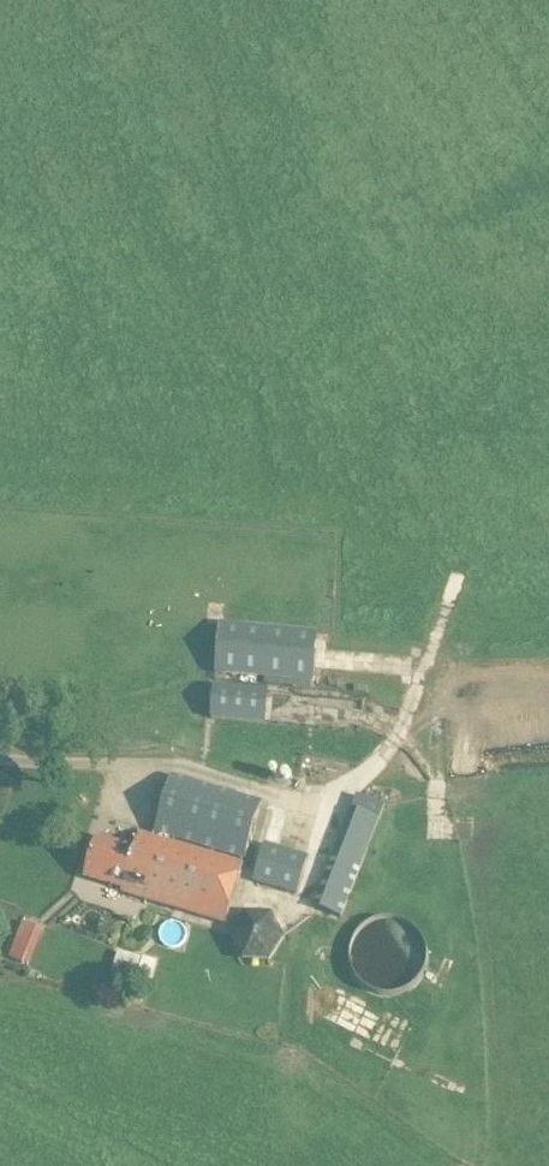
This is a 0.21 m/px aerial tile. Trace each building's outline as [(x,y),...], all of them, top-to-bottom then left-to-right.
[(316,631),(220,622),(215,670),(312,680),(316,631)] [(267,690),(214,685),(211,716),(264,721),(267,690)] [(473,766),(474,746),(450,746),(449,765),(473,766)] [(139,831),(134,848),(96,837),(85,875),(122,886),(121,891),(225,922),(243,862),(167,839),(169,835),(244,857),(261,801),(170,774),(152,835),(139,831)] [(340,916),(384,804),(357,794),(313,905),(340,916)] [(264,842),(253,879),(296,892),(307,855),(264,842)] [(269,959),(283,937),(271,913),(244,912),(231,934),(242,958),(269,959)] [(424,971),(427,960),(426,948),(422,936),(414,927),(404,920),(392,917),(390,917),(381,917),(372,920),(364,925),(356,933),(351,943),(349,955),(350,966),(355,977),(362,985),(372,991),(383,994),(395,994),(398,994),(408,989),(417,981),(424,971)] [(27,962),(41,927),(23,920),(9,955),(27,962)]
